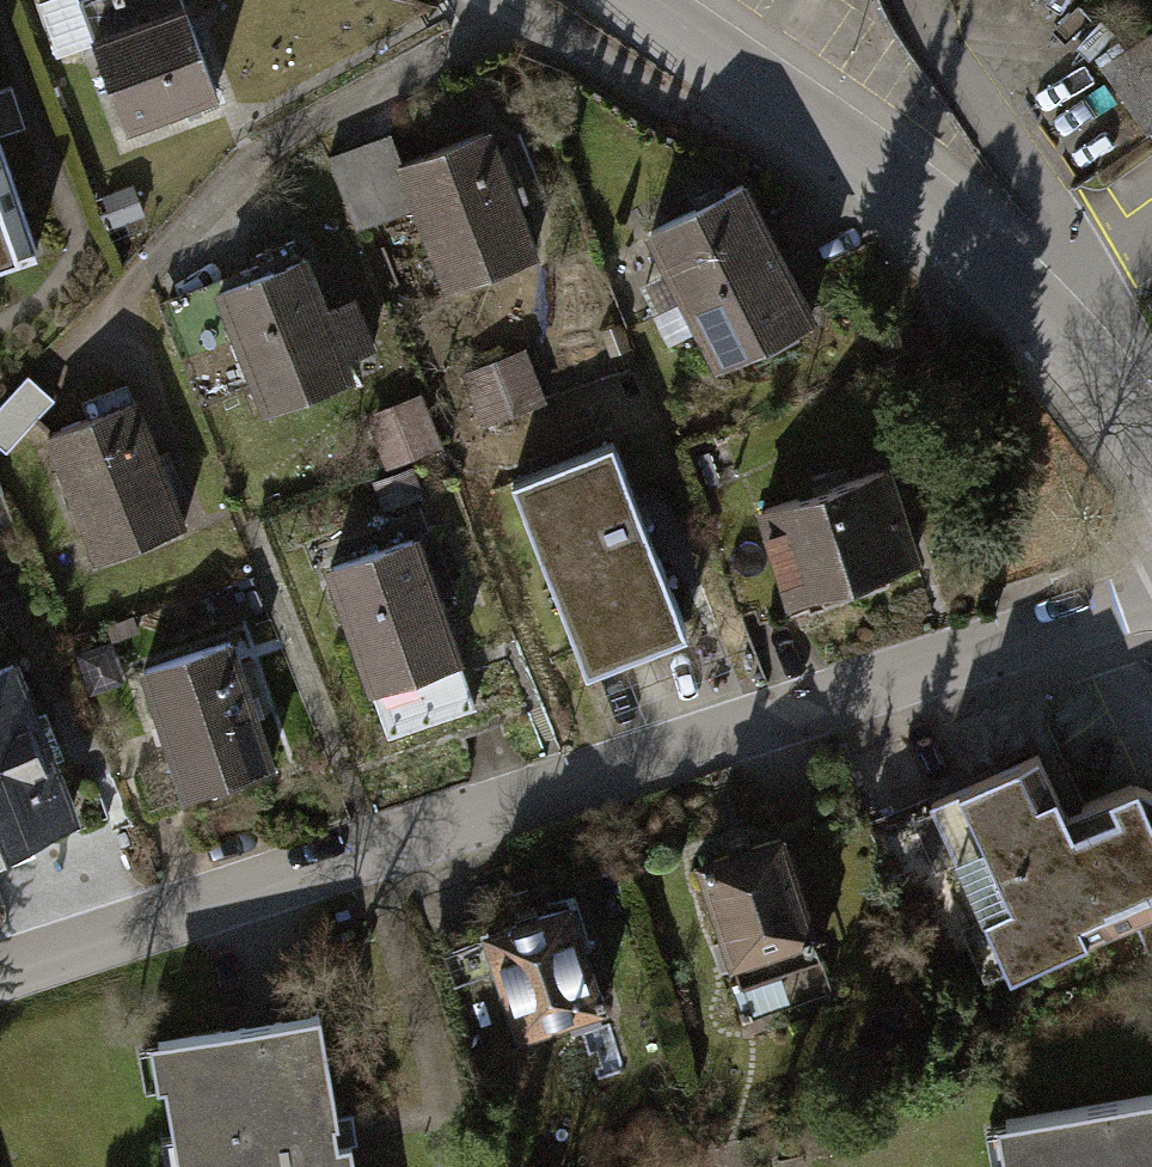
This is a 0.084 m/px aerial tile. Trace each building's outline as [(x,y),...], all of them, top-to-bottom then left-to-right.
[(126,127),(217,93),(181,0),(79,0),(126,127)] [(1151,114),(1151,39),(1115,68),(1151,114)] [(390,134),(328,157),(355,227),(415,205),(446,287),(533,255),(513,204),(526,199),(508,150),(495,155),(486,130),(400,162),(390,134)] [(37,250),(0,141),(0,262),(37,250)] [(652,229),(685,296),(774,252),(741,185),(652,229)] [(262,274),(163,313),(198,402),(252,381),(264,410),(350,376),(343,359),(370,348),(342,277),(315,288),(304,258),(300,260),(293,242),(255,257),(262,274)] [(685,296),(719,363),(808,318),(774,252),(685,296)] [(537,345),(474,361),(486,411),(549,396),(537,345)] [(0,402),(0,432),(8,442),(62,398),(38,370),(0,402)] [(436,383),(389,385),(391,445),(438,443),(436,383)] [(133,401),(48,435),(97,559),(182,525),(133,401)] [(612,438),(511,478),(572,633),(673,593),(612,438)] [(887,468),(760,507),(788,598),(915,559),(887,468)] [(415,536),(328,567),(388,736),(475,705),(415,536)] [(229,639),(143,668),(185,795),(272,766),(229,639)] [(35,843),(30,829),(71,813),(12,664),(0,669),(0,857),(35,843)] [(1135,781),(1067,812),(1038,750),(868,827),(930,964),(992,936),(1009,973),(1132,917),(1148,952),(1151,951),(1151,788),(1135,781)] [(780,838),(700,864),(738,981),(820,954),(780,838)] [(568,908),(431,952),(468,1064),(569,1031),(564,1015),(599,1003),(568,908)] [(351,1141),(342,1142),(319,1012),(156,1040),(178,1166),(355,1166),(351,1141)] [(1003,1118),(1011,1166),(1151,1166),(1151,1092),(1003,1118)]
